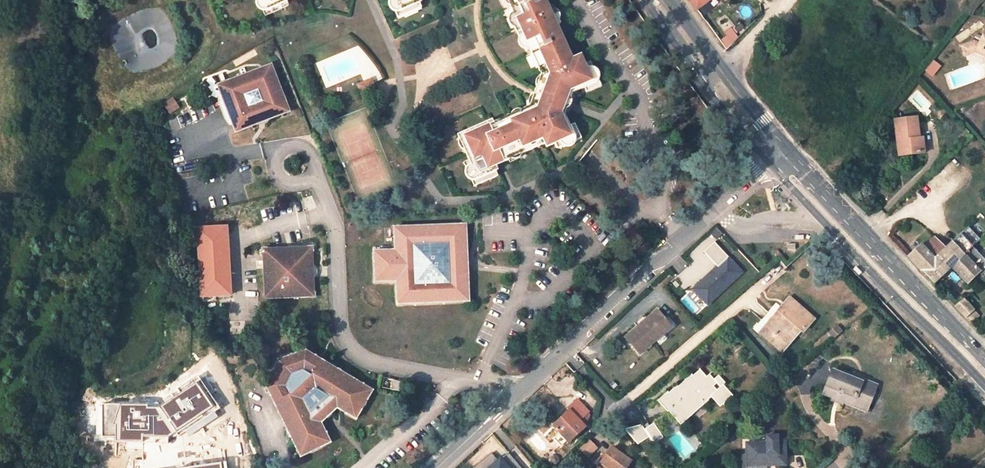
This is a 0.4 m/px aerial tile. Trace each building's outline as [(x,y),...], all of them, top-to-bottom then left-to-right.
[(269,9),(289,0),(265,0),(269,9)] [(403,11),(423,2),(422,0),(398,0),(403,11)] [(522,22),(517,24),(527,45),(531,43),(547,78),(533,113),(511,123),(509,118),(494,125),(492,121),(462,135),(470,153),(466,155),(477,181),(497,172),(494,164),(543,142),(547,151),(574,139),(565,117),(573,97),(594,88),(582,59),(574,63),(559,29),(551,11),(546,0),(512,0),(522,22)] [(979,43),(977,48),(984,52),(984,30),(979,43)] [(972,52),(983,58),(984,64),(984,52),(977,48),(979,43),(973,41),(960,45),(963,55),(972,52)] [(271,65),(218,86),(235,132),(289,112),(271,65)] [(598,78),(592,65),(587,68),(593,80),(598,78)] [(368,80),(361,83),(367,96),(374,93),(368,80)] [(361,83),(355,86),(361,99),(367,96),(361,83)] [(894,121),(898,157),(917,155),(916,140),(922,139),(921,129),(917,129),(915,118),(894,121)] [(924,154),(922,139),(916,140),(917,155),(924,154)] [(465,227),(394,228),(395,251),(374,252),(374,283),(396,282),(396,305),(468,302),(465,227)] [(973,248),(981,240),(969,228),(946,249),(922,272),(934,284),(952,267),(968,283),(980,273),(979,272),(984,266),(984,260),(973,248)] [(923,248),(921,246),(908,257),(922,272),(946,249),(934,237),(923,248)] [(716,265),(692,288),(709,306),(746,272),(715,240),(704,252),(716,265)] [(642,246),(635,253),(639,257),(646,250),(642,246)] [(264,300),(314,298),(312,248),(263,250),(264,300)] [(803,327),(805,329),(813,320),(789,298),(766,325),(788,345),(803,327)] [(979,317),(963,300),(956,308),(971,324),(979,317)] [(657,310),(625,338),(639,354),(671,326),(657,310)] [(759,333),(782,352),(788,345),(766,325),(759,333)] [(836,326),(829,333),(834,339),(842,332),(836,326)] [(374,389),(307,350),(280,360),(269,387),(304,456),(333,441),(322,421),(338,406),(358,417),(374,389)] [(677,386),(669,393),(668,391),(657,400),(667,411),(670,410),(677,418),(699,398),(704,403),(708,400),(707,398),(714,393),(723,403),(733,395),(723,384),(725,382),(718,375),(714,379),(709,374),(707,376),(701,370),(694,376),(692,375),(678,388),(677,386)] [(866,411),(876,386),(842,373),(841,375),(832,372),(823,395),(833,399),(832,401),(842,405),(843,402),(866,411)] [(382,387),(392,389),(393,380),(384,378),(382,387)] [(400,391),(401,382),(393,380),(392,389),(400,391)] [(682,423),(704,403),(699,398),(677,418),(682,423)] [(570,411),(554,426),(560,432),(567,440),(568,442),(584,427),(579,421),(589,413),(577,400),(568,409),(570,411)] [(642,424),(624,430),(637,445),(649,440),(656,447),(663,440),(651,426),(647,430),(642,424)] [(554,438),(561,445),(567,440),(560,432),(554,438)] [(786,464),(785,441),(778,441),(778,436),(767,436),(767,442),(747,442),(747,465),(786,464)] [(589,439),(580,449),(588,456),(597,446),(589,439)] [(637,466),(628,459),(627,461),(616,452),(605,467),(607,467),(635,467),(637,466)] [(500,455),(486,467),(513,467),(500,455)] [(639,463),(630,457),(628,459),(637,466),(639,463)]
